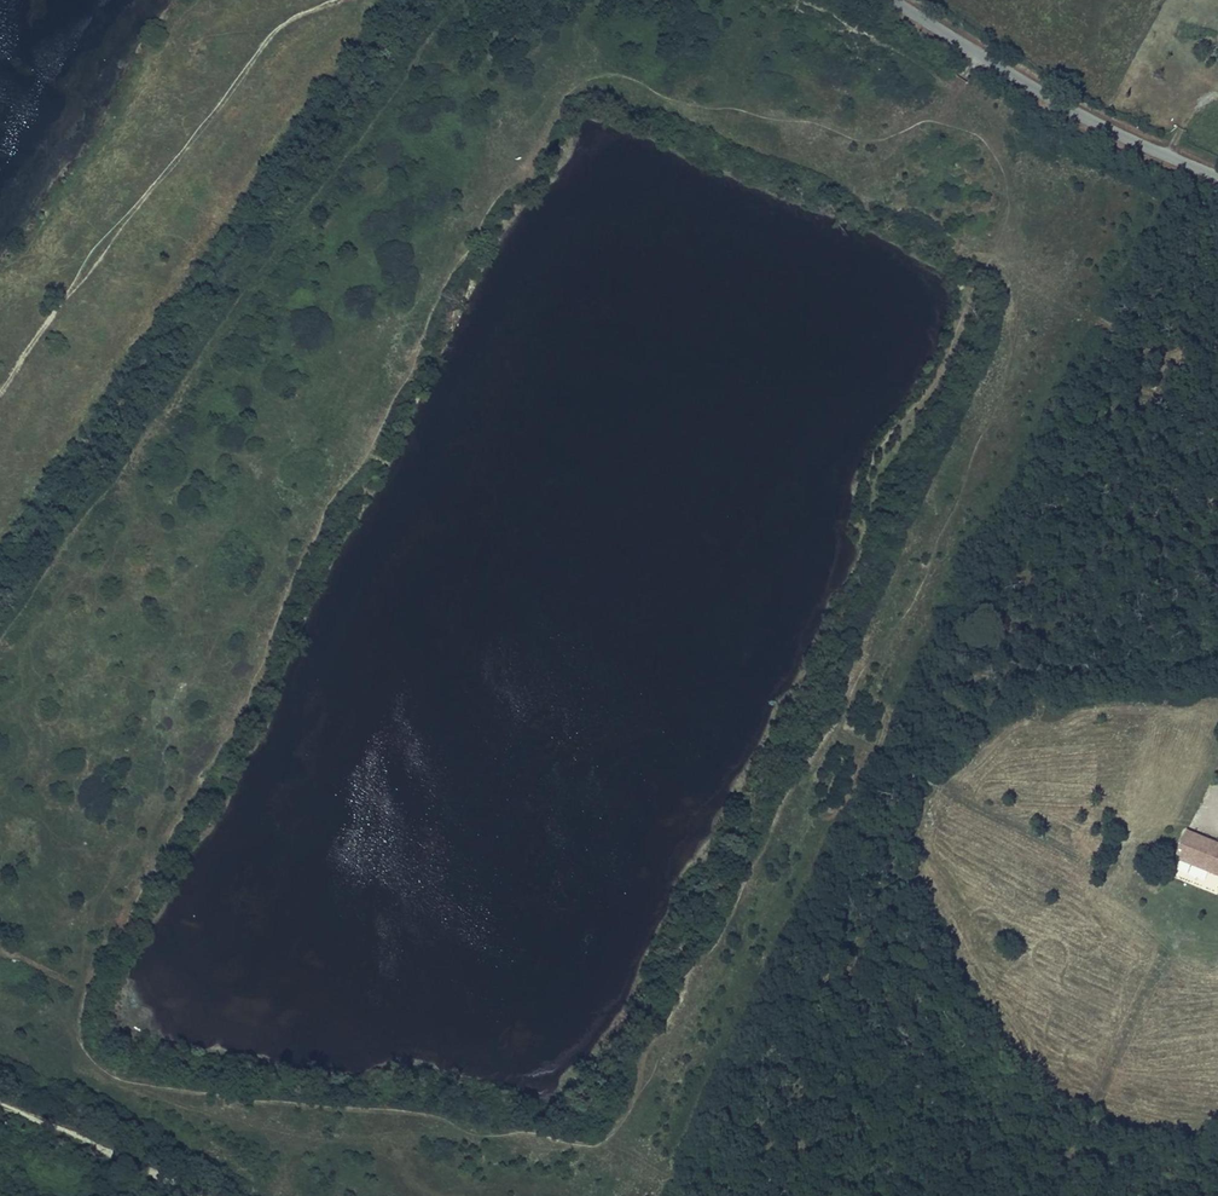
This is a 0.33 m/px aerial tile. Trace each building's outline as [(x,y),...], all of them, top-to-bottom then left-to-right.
[(387,271),(409,264),(401,242),(380,250),(387,271)] [(1187,858),(1204,865),(1202,869),(1215,874),(1217,867),(1217,844),(1195,835),(1187,858)] [(1187,858),(1185,863),(1202,869),(1204,865),(1187,858)]
